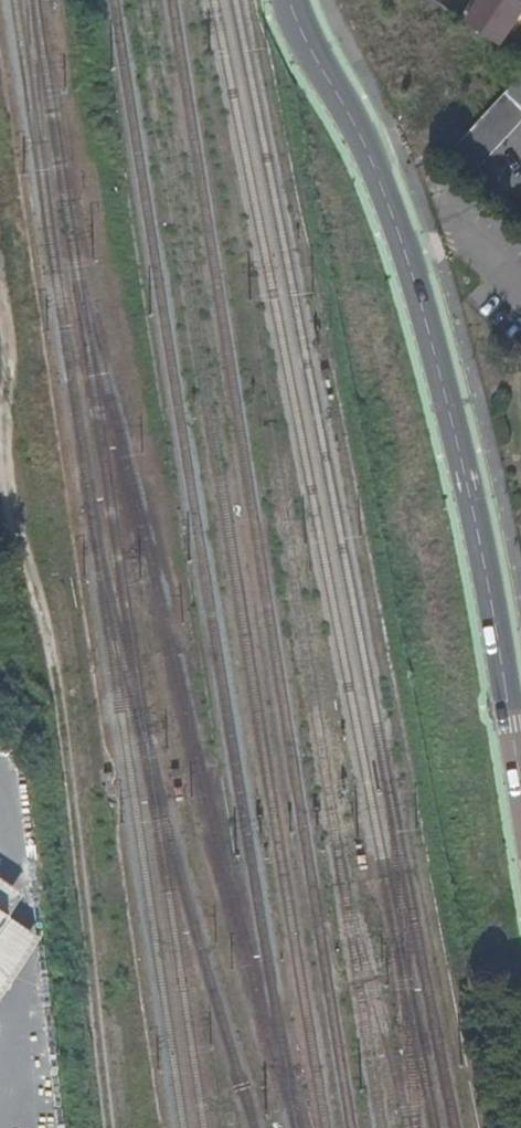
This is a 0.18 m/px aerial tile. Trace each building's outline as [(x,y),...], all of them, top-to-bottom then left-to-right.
[(502,44),(520,15),(520,0),(474,0),(462,18),(502,44)] [(520,122),(520,75),(450,152),(473,174),(520,122)] [(42,943),(10,921),(23,899),(0,884),(0,1006),(42,943)]
